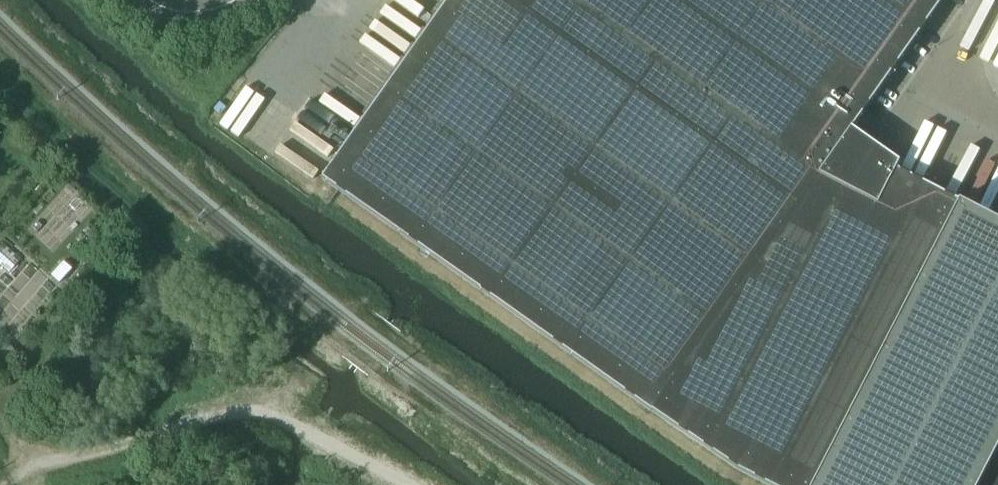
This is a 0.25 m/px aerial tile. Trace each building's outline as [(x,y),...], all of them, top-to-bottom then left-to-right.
[(887,77),(941,0),(449,0),(408,59),(344,148),(323,178),(339,190),(519,318),(650,411),(738,470),(767,484),(997,484),(997,223),(959,203),(960,202),(959,201),(958,202),(895,169),(893,168),(891,172),(851,143),(844,138),(848,132),(887,77)] [(64,262),(51,276),(59,284),(72,270),(64,262)]
